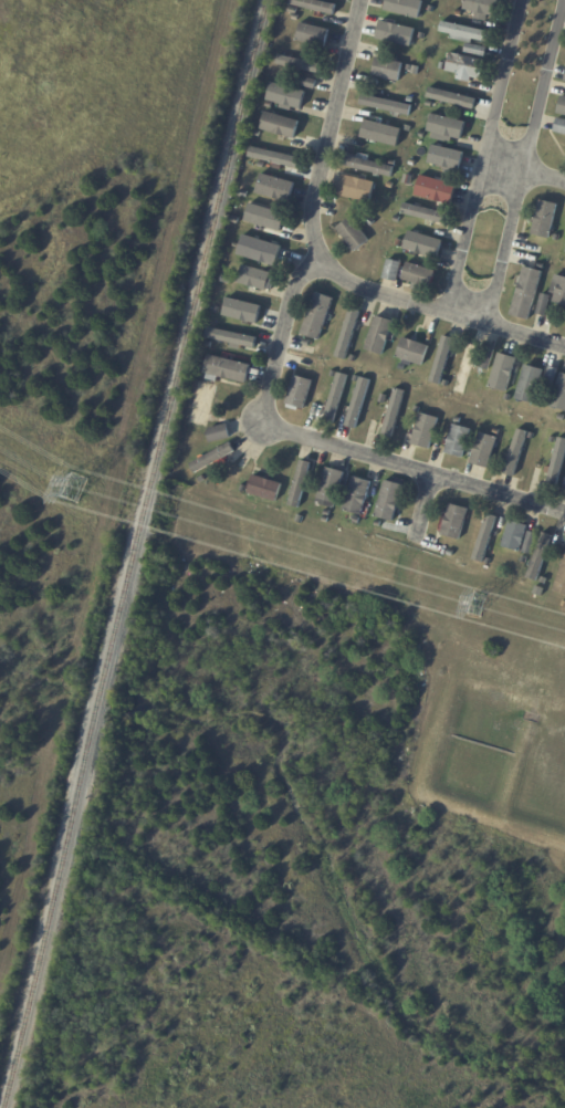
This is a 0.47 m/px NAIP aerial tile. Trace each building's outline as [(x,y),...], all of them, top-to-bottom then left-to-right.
[(291,6),(292,0),(314,0),(337,6),(335,17),(291,6)] [(386,11),(389,0),(417,0),(425,2),(420,20),(386,11)] [(464,11),(467,0),(502,0),(498,19),(464,11)] [(388,23),(417,29),(412,46),(378,39),(381,21),(388,23)] [(492,32),(490,43),(473,40),(472,44),(451,39),(452,35),(440,32),(442,21),(492,32)] [(304,24),(332,31),(326,49),(297,41),(302,23),(304,24)] [(483,48),(489,49),(486,59),(465,54),(468,44),(483,48)] [(320,74),(318,79),(275,69),(280,49),(323,60),(320,74)] [(483,77),(482,81),(447,73),(451,53),(486,61),(483,77)] [(393,62),(405,64),(400,83),(374,76),(377,59),(393,62)] [(318,82),(316,92),(295,86),(297,76),(318,82)] [(304,107),(303,112),(269,103),(273,84),(307,93),(304,107)] [(477,105),(475,109),(428,97),(430,87),(478,98),(477,105)] [(561,94),(556,112),(564,114),(564,95),(561,94)] [(379,98),(414,106),(410,116),(360,105),(363,95),(379,98)] [(272,114),(301,123),(295,142),(262,132),(266,113),(272,114)] [(461,140),(429,133),(433,114),(468,123),(463,140),(461,140)] [(558,119),(564,121),(564,136),(555,134),(558,119)] [(372,123),(399,129),(396,147),(362,139),(366,122),(372,123)] [(438,146),(465,153),(460,171),(453,169),(452,175),(444,174),(447,168),(429,164),(433,145),(438,146)] [(262,149),(301,158),(299,169),(249,157),(251,147),(262,149)] [(347,156),(395,168),(393,178),(344,166),(346,156),(347,156)] [(268,176),(296,184),(291,203),(257,194),(262,174),(268,176)] [(358,179),(376,184),(372,203),(339,197),(344,176),(358,179)] [(433,179),(458,185),(452,206),(416,197),(421,176),(433,179)] [(241,190),(249,192),(248,199),(239,197),(241,190)] [(250,205),(286,213),(283,223),(236,211),(238,201),(250,205)] [(554,227),(551,240),(533,236),(542,201),(559,206),(554,227)] [(416,207),(449,215),(446,224),(402,213),(405,203),(416,207)] [(377,222),(372,228),(365,222),(370,217),(377,222)] [(356,252),(337,229),(352,218),(369,241),(356,252)] [(414,233),(446,242),(440,261),(405,250),(410,231),(414,233)] [(244,236),(283,248),(276,268),(238,255),(244,236)] [(400,278),(399,283),(385,280),(389,261),(404,264),(400,278)] [(420,286),(402,281),(408,263),(414,264),(414,261),(418,263),(417,265),(437,272),(431,290),(420,286)] [(266,292),(265,293),(238,284),(243,266),(271,275),(266,292)] [(511,316),(525,266),(543,272),(529,322),(511,316)] [(223,274),(233,278),(231,285),(221,282),(223,274)] [(558,275),(564,278),(564,306),(555,303),(557,295),(552,293),(558,275)] [(334,299),(320,341),(302,334),(316,293),(334,299)] [(550,307),(547,317),(538,316),(543,295),(552,297),(550,307)] [(259,325),(224,316),(229,299),(263,307),(259,325)] [(362,312),(347,362),(337,358),(352,310),(362,312)] [(378,317),(395,322),(385,357),(366,352),(377,316),(378,317)] [(255,348),(244,345),(243,348),(237,346),(237,344),(207,337),(209,327),(259,338),(255,348)] [(441,386),(432,383),(444,337),(453,339),(441,386)] [(412,342),(430,347),(423,367),(398,358),(405,338),(412,342)] [(457,394),(471,345),(481,348),(480,353),(483,354),(478,376),(472,375),(465,397),(457,394)] [(488,349),(496,352),(491,373),(481,370),(486,349),(488,349)] [(504,355),(517,359),(508,393),(490,388),(500,354),(504,355)] [(222,358),(252,366),(248,384),(205,374),(209,355),(222,358)] [(544,370),(535,405),(516,400),(526,366),(544,370)] [(552,368),(559,370),(553,391),(544,388),(551,368),(552,368)] [(348,376),(335,425),(325,422),(338,374),(348,376)] [(563,374),(564,374),(564,411),(552,407),(563,374)] [(313,380),(305,410),(287,405),(295,376),(313,380)] [(372,380),(356,430),(346,427),(360,378),(372,380)] [(203,383),(218,386),(208,429),(189,425),(199,381),(203,383)] [(406,391),(394,438),(384,436),(396,389),(406,391)] [(439,418),(431,449),(414,445),(421,414),(439,418)] [(493,418),(503,421),(502,428),(492,425),(493,418)] [(231,438),(211,443),(209,432),(210,429),(228,425),(231,438)] [(472,430),(464,459),(446,454),(454,425),(472,430)] [(514,478),(514,479),(504,475),(517,430),(527,433),(514,478)] [(498,438),(490,469),(471,464),(480,432),(498,438)] [(559,438),(564,439),(564,457),(556,491),(546,489),(559,438)] [(231,446),(236,451),(196,473),(190,464),(230,442),(231,446)] [(311,474),(312,474),(311,481),(307,481),(300,510),(290,506),(302,461),(312,463),(310,473),(311,474)] [(328,468),(346,473),(336,509),(317,504),(323,482),(321,481),(323,472),(326,473),(327,468),(328,468)] [(251,488),(254,475),(283,485),(278,503),(249,493),(251,488)] [(366,481),(372,482),(363,515),(345,510),(354,478),(366,481)] [(393,483),(404,485),(394,523),(376,518),(386,481),(393,483)] [(469,509),(460,540),(441,535),(441,534),(438,533),(441,520),(447,522),(451,503),(469,509)] [(498,516),(485,557),(491,560),(490,565),(473,560),(488,514),(498,516)] [(523,524),(529,525),(521,552),(503,546),(504,542),(501,541),(502,537),(505,539),(511,521),(523,524)] [(538,533),(540,534),(533,554),(524,552),(531,531),(538,533)] [(553,535),(537,579),(529,577),(543,532),(553,535)] [(555,590),(564,558),(564,594),(555,590)]
